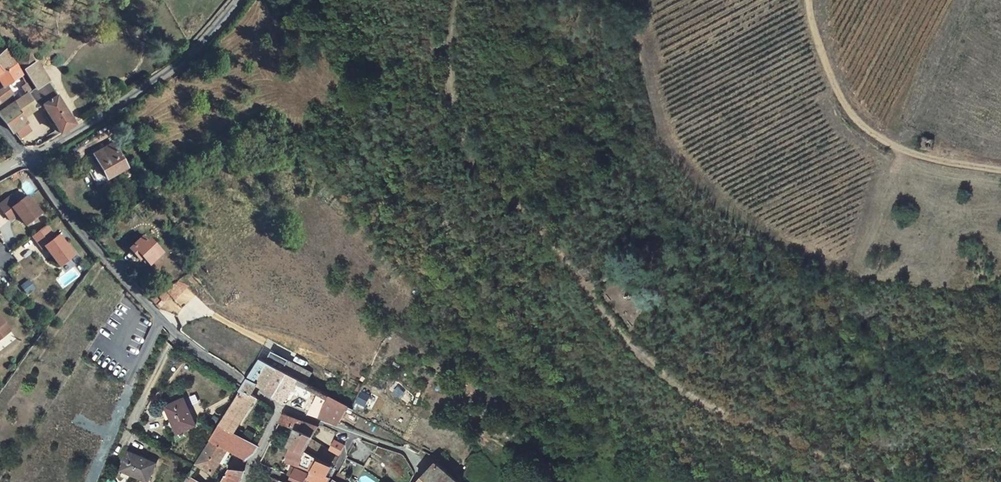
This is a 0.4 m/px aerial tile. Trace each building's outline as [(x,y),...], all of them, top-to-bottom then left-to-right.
[(3,71),(15,64),(6,49),(0,54),(0,67),(3,71)] [(19,61),(19,62),(24,70),(35,63),(30,55),(19,61)] [(26,73),(36,88),(48,81),(37,62),(35,63),(24,70),(26,73)] [(3,86),(22,75),(16,63),(15,64),(3,71),(0,67),(0,82),(3,86)] [(11,94),(26,83),(22,75),(3,86),(0,88),(0,102),(11,94)] [(27,93),(37,107),(38,107),(43,105),(42,104),(57,95),(48,81),(36,88),(35,89),(31,91),(27,93)] [(11,94),(16,101),(27,93),(31,91),(29,88),(26,83),(11,94)] [(14,102),(23,116),(27,113),(34,109),(37,107),(27,93),(16,101),(14,102)] [(60,133),(75,124),(57,95),(42,104),(43,105),(60,133)] [(14,132),(18,130),(25,125),(28,122),(23,116),(14,102),(0,111),(0,114),(14,132)] [(18,130),(23,137),(30,131),(25,125),(18,130)] [(933,140),(924,138),(922,147),(931,149),(933,140)] [(114,143),(94,154),(99,162),(101,161),(110,177),(127,167),(114,143)] [(101,161),(99,162),(108,178),(110,177),(101,161)] [(28,195),(17,203),(11,196),(0,205),(0,208),(10,221),(18,214),(25,224),(41,213),(28,195)] [(55,238),(46,226),(32,236),(42,248),(45,246),(60,265),(74,255),(59,235),(55,238)] [(143,236),(130,248),(137,256),(138,256),(141,260),(144,258),(149,264),(162,252),(149,238),(147,240),(143,236)] [(154,295),(150,298),(155,304),(159,300),(154,295)] [(4,322),(0,325),(0,329),(5,335),(10,331),(4,322)] [(243,389),(252,395),(252,394),(255,389),(259,384),(267,389),(280,368),(261,358),(246,383),(243,389)] [(288,372),(280,368),(267,389),(268,390),(266,392),(273,398),(288,372)] [(288,372),(273,398),(280,402),(282,401),(286,403),(300,379),(288,372)] [(307,410),(311,411),(321,390),(316,388),(307,410)] [(252,395),(243,389),(221,424),(235,433),(257,397),(252,394),(252,395)] [(331,395),(321,390),(311,411),(310,412),(320,415),(321,416),(331,395)] [(340,422),(346,412),(347,409),(349,405),(331,395),(321,416),(322,416),(321,417),(330,420),(330,421),(331,418),(337,420),(336,423),(339,424),(340,422)] [(183,399),(166,406),(178,433),(196,425),(189,409),(188,410),(183,399)] [(296,418),(284,413),(280,421),(283,423),(295,428),(298,430),(299,429),(302,421),(296,418)] [(318,427),(303,421),(302,421),(299,429),(313,436),(318,427)] [(235,433),(221,424),(212,439),(228,449),(229,449),(232,451),(247,460),(247,459),(253,454),(255,454),(256,451),(260,446),(241,435),(241,436),(235,433)] [(298,430),(295,428),(288,444),(292,446),(298,430)] [(299,429),(298,430),(292,446),(305,452),(306,451),(312,438),(313,436),(299,429)] [(228,449),(212,439),(197,463),(214,473),(226,452),(228,449)] [(341,455),(345,445),(335,440),(330,449),(341,455)] [(288,455),(286,461),(287,462),(300,466),(300,465),(309,469),(313,461),(317,463),(319,459),(306,451),(305,452),(292,446),(288,455)] [(129,453),(122,470),(149,481),(157,463),(141,456),(140,458),(129,453)] [(319,459),(317,463),(313,470),(311,475),(310,478),(319,481),(328,481),(330,477),(335,468),(333,467),(333,466),(319,459)] [(427,474),(431,481),(461,481),(438,462),(428,473),(427,474)] [(289,475),(293,477),(306,481),(307,481),(310,478),(311,475),(297,468),(297,469),(292,467),(289,475)] [(232,469),(225,481),(241,481),(245,471),(242,470),(232,469)] [(336,479),(340,481),(344,481),(348,475),(340,471),(336,479)]
